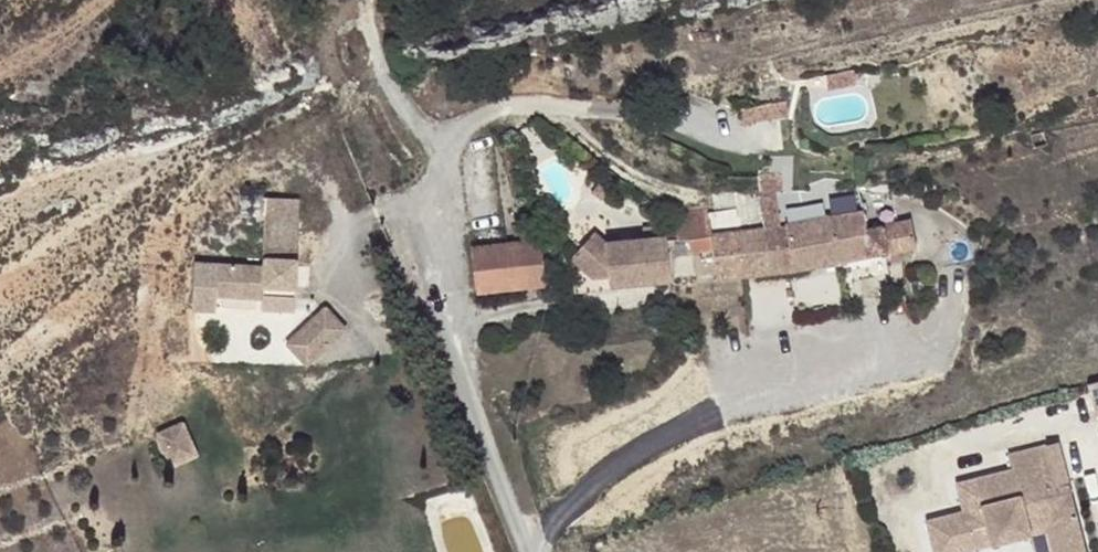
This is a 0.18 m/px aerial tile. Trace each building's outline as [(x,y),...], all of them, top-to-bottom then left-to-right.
[(766,103),(740,108),(743,124),(789,116),(786,102),(785,94),(765,97),(766,103)] [(767,162),(753,165),(757,185),(749,186),(752,204),(760,203),(763,219),(768,218),(776,217),(767,162)] [(719,274),(836,256),(829,208),(788,215),(776,217),(768,218),(763,219),(740,223),(736,196),(707,202),(691,205),(672,209),(676,234),(676,237),(696,235),(697,247),(715,244),(719,274)] [(829,208),(836,256),(920,243),(914,215),(870,222),(866,202),(829,208)] [(172,279),(172,325),(196,324),(197,321),(197,309),(243,310),(243,322),(275,322),(278,209),(242,208),(240,281),(172,279)] [(572,264),(596,281),(610,279),(625,276),(626,285),(672,277),(663,226),(641,230),(643,241),(605,247),(592,237),(572,264)] [(525,241),(472,246),(476,294),(543,288),(539,239),(525,241)] [(625,276),(610,279),(612,288),(626,285),(625,276)] [(197,309),(197,321),(243,322),(243,310),(197,309)] [(306,319),(283,357),(308,372),(331,334),(306,319)] [(283,357),(279,364),(304,379),(308,372),(283,357)] [(173,466),(202,453),(187,419),(158,432),(173,466)] [(1078,450),(1066,453),(1078,494),(1090,490),(1078,450)] [(953,551),(991,551),(993,551),(1023,551),(1050,544),(1048,536),(1072,528),(1094,522),(1097,534),(1097,518),(1090,490),(1078,494),(1066,453),(1029,464),(1033,477),(995,489),(1000,507),(982,512),(984,521),(947,532),(953,551)] [(995,489),(977,494),(982,512),(1000,507),(995,489)] [(1072,528),(1079,551),(1097,551),(1097,534),(1094,522),(1072,528)] [(1050,544),(1066,539),(1070,551),(1079,551),(1072,528),(1048,536),(1050,544)]
